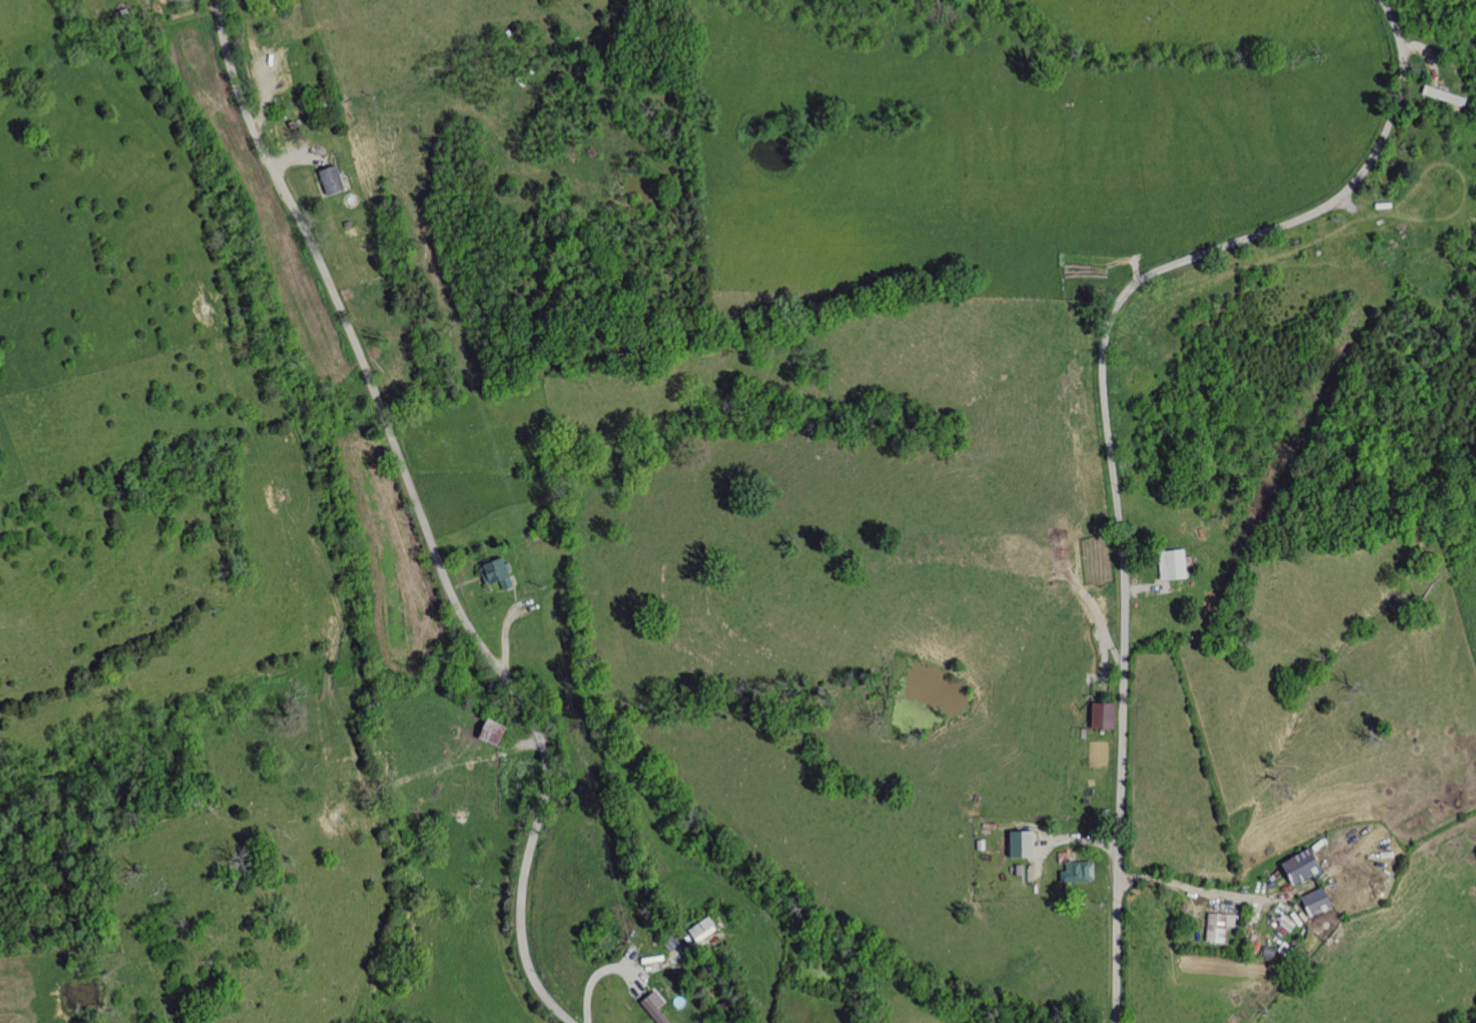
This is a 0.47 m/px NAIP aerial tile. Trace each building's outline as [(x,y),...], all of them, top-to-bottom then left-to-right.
[(1471,99),(1429,85),(1426,95),(1468,109),(1471,99)] [(324,171),(330,196),(348,193),(342,167),(324,171)] [(1184,578),(1181,548),(1155,551),(1159,581),(1184,578)] [(491,586),(504,581),(507,590),(519,586),(509,558),(484,566),(491,586)] [(513,727),(495,719),(486,739),(504,748),(513,727)] [(1285,884),(1317,873),(1309,848),(1276,860),(1285,884)] [(1092,881),(1092,862),(1063,862),(1064,872),(1057,872),(1057,882),(1092,881)] [(1304,917),(1328,908),(1320,888),(1297,896),(1304,917)] [(1235,914),(1206,913),(1205,942),(1223,943),(1224,927),(1234,927),(1235,914)] [(693,930),(702,943),(723,929),(714,916),(693,930)] [(654,994),(646,999),(661,1022),(672,1022),(654,994)]
